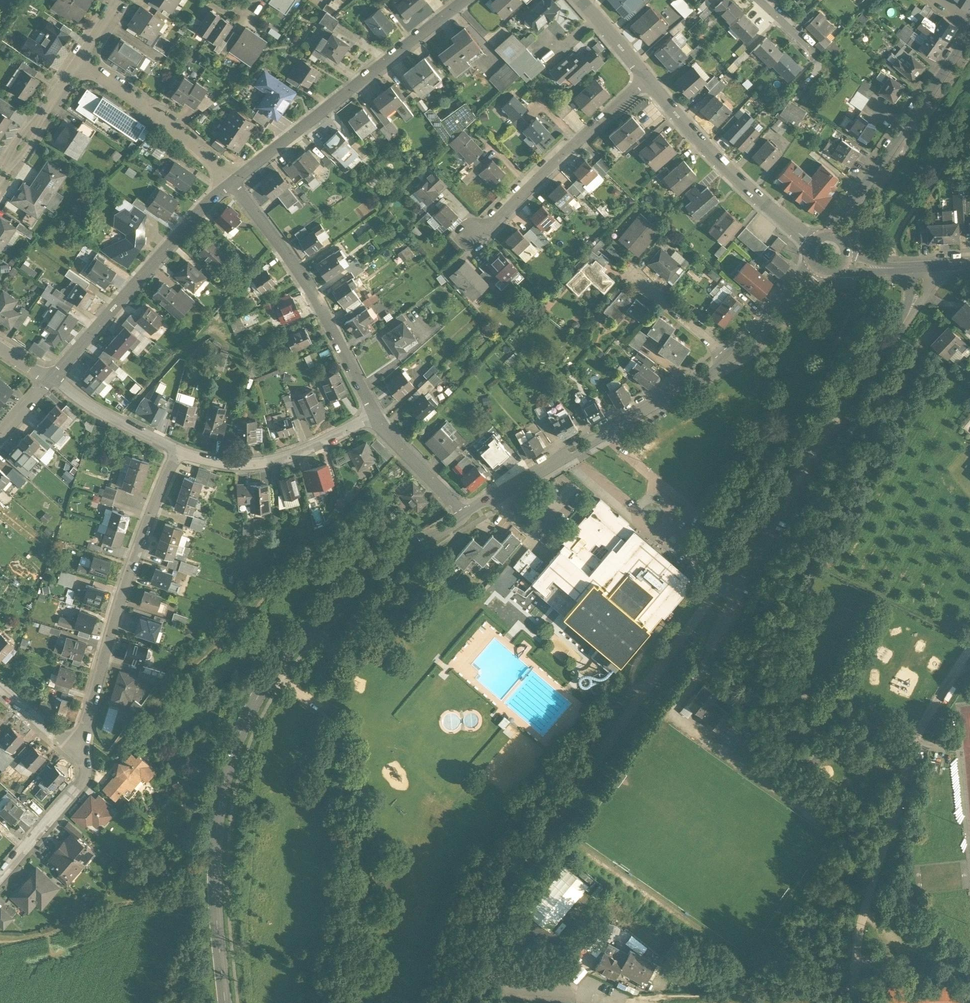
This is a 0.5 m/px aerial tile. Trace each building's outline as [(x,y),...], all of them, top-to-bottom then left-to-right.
[(71,0),(60,0),(57,4),(56,5),(65,11),(78,19),(85,9),(71,0)] [(85,9),(91,0),(71,0),(85,9)] [(153,1),(152,0),(150,0),(147,4),(158,11),(161,14),(164,9),(165,8),(153,1)] [(171,0),(152,0),(153,1),(165,8),(164,9),(170,13),(176,3),(171,0)] [(296,0),(271,0),(268,4),(285,16),(296,0)] [(333,2),(342,9),(347,5),(340,0),(335,0),(333,2)] [(380,9),(385,5),(381,0),(373,0),(380,9)] [(406,1),(397,8),(405,17),(425,1),(425,0),(405,0),(406,1)] [(493,2),(491,0),(490,0),(486,4),(494,12),(496,10),(491,3),(493,2)] [(491,3),(496,10),(503,17),(521,0),(494,0),(493,2),(491,3)] [(523,15),(526,18),(529,18),(533,23),(533,25),(536,29),(546,19),(548,16),(551,16),(553,14),(553,12),(553,11),(557,7),(551,0),(539,0),(535,4),(523,15)] [(616,6),(624,15),(635,4),(640,0),(623,0),(616,6)] [(635,4),(639,9),(649,0),(640,0),(635,4)] [(670,6),(682,18),(693,8),(685,0),(676,0),(670,6)] [(699,5),(703,10),(708,4),(711,2),(708,0),(704,0),(699,5)] [(732,0),(721,0),(715,7),(731,23),(741,12),(743,10),(732,0)] [(954,0),(968,11),(969,9),(969,0),(954,0)] [(333,2),(331,1),(328,6),(337,13),(342,9),(333,2)] [(65,11),(56,5),(57,4),(55,3),(51,9),(62,16),(65,11)] [(703,10),(699,14),(703,18),(713,9),(708,4),(703,10)] [(328,6),(326,5),(323,10),(326,13),(332,16),(337,13),(328,6)] [(917,18),(921,23),(925,18),(936,26),(943,17),(927,5),(921,12),(915,7),(911,13),(917,18)] [(651,7),(631,24),(647,42),(666,24),(651,7)] [(154,17),(142,8),(130,26),(151,40),(163,22),(154,17)] [(393,27),(379,10),(365,20),(379,38),(393,27)] [(161,14),(158,11),(154,17),(163,22),(168,25),(171,20),(161,14)] [(221,18),(210,11),(202,24),(197,31),(197,32),(207,38),(221,18)] [(757,28),(741,12),(731,23),(729,25),(745,41),(757,28)] [(332,16),(326,13),(319,23),(324,26),(324,27),(325,28),(326,27),(332,31),(339,21),(332,16)] [(819,13),(805,26),(819,41),(823,37),(832,28),(823,19),(824,18),(819,13)] [(958,27),(943,17),(936,26),(933,31),(948,41),(958,27)] [(202,24),(194,18),(187,30),(195,35),(197,32),(197,31),(202,24)] [(221,18),(207,38),(218,46),(222,40),(232,25),(221,18)] [(529,18),(526,18),(524,19),(524,24),(527,27),(531,27),(533,25),(533,23),(529,18)] [(921,23),(917,18),(911,26),(922,33),(915,44),(914,45),(920,49),(932,30),(921,23)] [(936,26),(925,18),(921,23),(932,30),(933,31),(936,26)] [(680,21),(669,31),(673,35),(684,26),(680,21)] [(69,36),(49,22),(35,42),(40,46),(53,55),(61,43),(63,44),(69,36)] [(455,43),(440,55),(454,73),(467,63),(468,64),(469,63),(483,52),(465,28),(452,38),(455,43)] [(266,43),(245,29),(240,37),(239,37),(232,48),(232,49),(253,62),(266,43)] [(268,34),(278,40),(281,36),(271,29),(268,34)] [(918,55),(921,50),(920,49),(914,45),(915,44),(899,30),(894,35),(918,55)] [(933,31),(932,30),(920,49),(921,50),(935,59),(948,41),(933,31)] [(226,44),(221,52),(228,56),(232,49),(232,48),(239,37),(233,33),(226,44)] [(349,46),(332,34),(327,41),(323,38),(317,47),(321,50),(328,55),(337,62),(349,46)] [(513,34),(495,51),(506,62),(508,64),(526,47),(525,47),(520,42),(513,34)] [(531,41),(527,36),(520,42),(525,47),(531,41)] [(671,37),(654,52),(662,61),(679,46),(671,37)] [(781,53),(765,37),(750,53),(756,59),(760,55),(769,65),(771,63),(781,53)] [(819,41),(815,45),(821,50),(829,42),(823,37),(819,41)] [(29,39),(23,48),(29,52),(35,43),(29,39)] [(146,56),(121,39),(108,57),(134,74),(138,69),(145,57),(146,56)] [(226,44),(222,40),(218,46),(214,51),(219,54),(221,52),(226,44)] [(831,41),(825,47),(830,51),(835,46),(831,41)] [(53,55),(40,46),(35,42),(35,43),(29,52),(28,53),(46,65),(53,55)] [(700,42),(689,52),(693,57),(705,46),(700,42)] [(743,43),(734,51),(739,55),(744,50),(747,47),(743,43)] [(679,46),(662,61),(670,70),(687,54),(679,46)] [(898,46),(891,54),(897,60),(903,65),(910,56),(898,46)] [(321,50),(317,47),(312,54),(323,61),(328,55),(321,50)] [(526,47),(508,64),(512,68),(530,52),(526,47)] [(734,60),(733,62),(738,66),(749,55),(744,50),(739,55),(734,60)] [(739,55),(734,51),(730,56),(734,60),(739,55)] [(799,67),(783,51),(781,53),(771,63),(787,79),(799,67)] [(530,52),(512,68),(519,75),(526,83),(531,78),(532,79),(546,66),(539,58),(537,60),(530,52)] [(603,64),(592,52),(585,59),(591,66),(590,67),(595,71),(603,64)] [(579,53),(572,60),(568,56),(550,71),(556,77),(559,80),(563,80),(567,80),(570,78),(574,82),(590,67),(591,66),(585,59),(579,53)] [(440,68),(430,54),(424,58),(435,72),(440,68)] [(897,60),(891,54),(886,60),(893,65),(897,60)] [(924,68),(910,56),(903,65),(898,70),(912,81),(924,68)] [(156,64),(145,57),(138,69),(148,76),(156,64)] [(424,58),(404,74),(420,95),(440,79),(435,72),(424,58)] [(893,65),(886,60),(883,64),(893,73),(897,69),(893,65)] [(903,65),(897,60),(893,65),(897,69),(898,70),(903,65)] [(320,73),(304,61),(296,72),(298,73),(295,77),(295,78),(301,82),(308,86),(312,80),(315,81),(320,73)] [(22,62),(17,69),(23,73),(23,72),(30,77),(34,70),(22,62)] [(506,62),(488,79),(501,92),(519,75),(512,68),(508,64),(506,62)] [(738,66),(733,62),(726,68),(731,73),(738,66)] [(467,63),(454,73),(458,78),(472,68),(469,63),(468,64),(467,63)] [(704,80),(692,67),(676,82),(688,95),(704,80)] [(23,73),(12,89),(27,99),(38,82),(30,77),(23,72),(23,73)] [(294,93),(265,74),(259,83),(271,91),(262,103),(263,103),(278,114),(279,114),(294,93)] [(295,77),(290,74),(286,80),(297,88),(301,82),(295,78),(295,77)] [(719,80),(714,75),(704,85),(709,90),(719,80)] [(902,87),(886,76),(881,82),(884,84),(879,93),(894,104),(900,96),(897,94),(902,87)] [(172,95),(171,96),(182,103),(184,101),(195,84),(184,77),(180,83),(172,95)] [(180,83),(175,79),(167,91),(172,95),(180,83)] [(595,79),(573,99),(587,114),(609,94),(595,79)] [(719,80),(709,90),(714,95),(725,84),(720,79),(719,80)] [(875,88),(866,80),(862,85),(872,93),(875,88)] [(195,84),(184,101),(194,108),(196,107),(204,95),(207,89),(196,82),(195,84)] [(872,93),(862,85),(857,92),(868,99),(872,94),(872,93)] [(390,86),(373,100),(383,112),(384,114),(385,113),(395,105),(402,100),(390,86)] [(80,104),(76,110),(93,121),(98,115),(135,139),(144,125),(102,98),(100,101),(85,92),(78,103),(80,104)] [(868,99),(857,92),(850,103),(861,110),(868,99)] [(214,102),(204,95),(196,107),(203,111),(214,102)] [(526,108),(513,95),(503,105),(510,113),(508,115),(513,121),(519,115),(526,108)] [(723,103),(714,95),(706,103),(708,105),(702,111),(716,124),(727,112),(728,113),(731,110),(730,109),(734,106),(727,100),(723,103)] [(0,98),(0,112),(9,119),(16,109),(0,98)] [(562,101),(552,110),(561,119),(570,111),(562,101)] [(806,112),(789,101),(780,114),(797,125),(806,112)] [(278,114),(263,103),(260,108),(274,118),(275,119),(278,114)] [(465,103),(440,121),(438,117),(431,122),(447,144),(449,142),(462,129),(476,116),(465,103)] [(395,105),(385,113),(388,117),(398,109),(395,105)] [(260,108),(259,108),(255,113),(269,122),(271,123),(274,118),(260,108)] [(362,108),(355,114),(355,115),(349,120),(360,134),(366,129),(368,131),(375,126),(370,119),(371,119),(367,114),(367,115),(362,108)] [(255,124),(234,110),(225,123),(246,137),(255,124)] [(12,121),(9,119),(0,112),(0,139),(12,121)] [(384,114),(383,112),(377,116),(384,125),(390,121),(388,117),(385,113),(384,114)] [(269,122),(255,113),(252,118),(265,127),(269,122)] [(513,121),(510,123),(515,129),(523,120),(519,115),(513,121)] [(733,115),(721,128),(725,132),(738,119),(733,115)] [(725,132),(724,133),(733,142),(750,123),(741,115),(738,119),(725,132)] [(631,116),(608,136),(622,151),(644,131),(631,116)] [(876,127),(858,116),(853,123),(848,130),(851,132),(865,142),(870,135),(876,127)] [(853,123),(844,117),(836,129),(848,137),(851,132),(848,130),(853,123)] [(528,125),(522,131),(528,136),(530,134),(537,141),(536,142),(536,143),(548,132),(535,118),(528,125)] [(788,126),(779,118),(771,126),(780,134),(788,126)] [(523,120),(515,129),(519,133),(522,131),(528,125),(523,120)] [(397,130),(390,121),(384,125),(391,135),(397,130)] [(96,131),(82,122),(77,130),(86,137),(90,139),(96,131)] [(67,123),(57,137),(56,136),(52,142),(75,157),(83,145),(81,144),(86,137),(77,130),(67,123)] [(246,137),(225,123),(217,136),(237,150),(246,137)] [(750,123),(733,142),(741,149),(743,148),(751,140),(758,131),(750,123)] [(384,125),(379,129),(388,140),(393,136),(391,135),(384,125)] [(482,151),(462,129),(449,142),(457,150),(460,148),(467,156),(464,158),(469,163),(475,158),(482,151)] [(338,130),(324,144),(325,145),(333,154),(342,162),(354,150),(350,146),(346,141),(348,140),(338,130)] [(488,140),(480,132),(476,136),(484,144),(488,140)] [(652,140),(640,151),(641,151),(655,168),(675,151),(660,133),(652,140)] [(537,141),(530,134),(528,136),(524,140),(531,147),(536,142),(537,141)] [(648,135),(633,149),(637,154),(641,151),(640,151),(652,140),(648,135)] [(159,145),(149,138),(140,147),(152,156),(159,145)] [(368,154),(360,144),(357,140),(350,146),(354,150),(358,154),(362,159),(368,154)] [(751,140),(743,148),(747,152),(755,144),(751,140)] [(767,140),(752,156),(765,169),(781,152),(767,140)] [(215,141),(211,146),(223,154),(226,149),(215,141)] [(859,152),(842,141),(837,148),(832,155),(849,167),(859,152)] [(837,148),(828,143),(824,150),(832,155),(837,148)] [(333,154),(325,145),(321,150),(329,158),(333,154)] [(319,162),(311,153),(307,149),(305,151),(317,165),(319,162)] [(354,150),(342,162),(345,166),(358,154),(354,150)] [(292,163),(291,163),(299,172),(303,176),(304,176),(308,181),(314,176),(309,171),(317,165),(305,151),(292,163)] [(611,168),(602,157),(596,163),(606,173),(611,168)] [(469,163),(466,166),(471,172),(480,163),(475,158),(469,163)] [(585,160),(573,172),(585,184),(597,173),(591,167),(585,160)] [(812,178),(791,160),(774,180),(787,191),(787,190),(790,193),(815,214),(827,200),(826,199),(830,194),(829,193),(840,180),(837,178),(838,177),(821,163),(817,169),(817,172),(812,178)] [(292,163),(290,161),(282,167),(292,178),(299,172),(291,163),(292,163)] [(504,175),(492,161),(485,168),(479,174),(484,179),(486,177),(494,185),(504,175)] [(670,172),(663,178),(663,179),(670,186),(671,184),(678,192),(676,193),(687,184),(686,183),(696,174),(684,161),(670,172)] [(47,163),(30,188),(24,184),(12,201),(37,218),(66,175),(56,169),(47,163)] [(195,177),(175,163),(172,168),(165,177),(185,192),(195,177)] [(480,163),(471,172),(476,177),(479,174),(485,168),(480,163)] [(596,163),(591,167),(597,173),(601,177),(606,173),(596,163)] [(159,174),(165,177),(172,168),(166,164),(159,174)] [(670,172),(666,167),(655,176),(660,182),(663,179),(663,178),(670,172)] [(446,185),(430,168),(419,177),(424,183),(426,181),(438,193),(446,185)] [(278,172),(273,175),(271,172),(266,176),(268,179),(261,185),(272,198),(276,194),(287,185),(288,185),(278,172)] [(476,177),(471,172),(462,180),(466,185),(476,177)] [(586,188),(577,180),(572,184),(581,193),(586,188)] [(438,193),(426,181),(424,183),(415,191),(426,204),(431,200),(438,193)] [(560,184),(548,196),(560,208),(572,197),(560,184)] [(581,193),(572,184),(568,188),(576,197),(581,193)] [(287,185),(276,194),(281,200),(292,191),(287,185)] [(694,186),(685,194),(689,199),(699,190),(694,186)] [(707,187),(685,207),(696,219),(718,200),(707,187)] [(299,200),(292,191),(281,200),(288,209),(299,200)] [(161,192),(149,208),(165,219),(176,202),(161,192)] [(963,195),(954,195),(955,211),(958,220),(964,220),(964,210),(963,195)] [(148,206),(136,198),(132,204),(134,206),(143,212),(148,206)] [(426,204),(422,208),(427,213),(436,205),(431,200),(426,204)] [(436,205),(427,213),(431,218),(432,218),(434,215),(440,210),(436,205)] [(440,210),(434,215),(442,223),(446,228),(457,218),(446,205),(440,210)] [(143,212),(134,206),(130,212),(141,219),(141,218),(144,213),(143,212)] [(237,212),(231,207),(229,210),(226,207),(215,219),(227,230),(233,224),(235,226),(241,220),(235,215),(237,212)] [(542,207),(530,218),(542,231),(554,219),(542,207)] [(130,213),(129,215),(123,211),(121,212),(116,215),(115,225),(125,232),(126,231),(128,232),(128,238),(126,240),(107,249),(105,251),(127,266),(137,250),(136,249),(138,245),(139,245),(141,244),(142,243),(143,244),(144,224),(141,222),(142,220),(143,221),(144,220),(141,218),(141,219),(130,212),(130,213)] [(726,211),(709,231),(724,244),(741,224),(726,211)] [(952,211),(943,211),(943,212),(944,224),(953,223),(952,211)] [(640,215),(625,234),(631,239),(625,246),(637,256),(659,229),(640,214),(640,215)] [(442,223),(434,215),(432,218),(431,218),(427,221),(435,230),(442,223)] [(0,219),(0,251),(15,229),(16,228),(1,218),(0,219)] [(227,230),(215,219),(211,224),(223,234),(227,230)] [(958,220),(958,223),(959,233),(969,233),(969,220),(964,220),(958,220)] [(953,223),(944,224),(945,242),(960,241),(959,233),(958,223),(953,223)] [(34,234),(19,224),(16,228),(15,229),(30,239),(34,234)] [(226,237),(235,226),(233,224),(227,230),(223,234),(226,237)] [(294,233),(299,241),(312,231),(311,229),(307,224),(294,233)] [(320,224),(311,229),(312,231),(313,231),(316,235),(323,229),(320,224)] [(940,224),(928,225),(930,243),(945,242),(944,224),(940,224)] [(928,225),(919,225),(920,243),(930,243),(928,225)] [(542,235),(534,226),(529,231),(538,239),(542,235)] [(767,247),(745,228),(737,237),(759,256),(767,247)] [(312,231),(299,241),(308,254),(322,244),(316,235),(313,231),(312,231)] [(529,243),(517,231),(505,242),(517,254),(529,243)] [(529,231),(525,235),(533,243),(538,239),(529,231)] [(786,245),(778,238),(770,246),(779,253),(786,245)] [(210,240),(199,253),(216,267),(217,268),(218,268),(219,267),(220,266),(221,265),(221,264),(220,262),(227,253),(228,252),(222,247),(221,248),(210,240)] [(235,244),(228,252),(227,253),(240,263),(247,255),(235,244)] [(609,245),(605,250),(616,259),(620,254),(609,245)] [(727,249),(722,245),(715,254),(719,258),(727,249)] [(406,248),(397,256),(403,262),(408,258),(410,260),(413,257),(406,248)] [(667,253),(661,248),(648,264),(667,281),(674,272),(680,264),(667,253)] [(671,248),(667,253),(680,264),(684,259),(671,248)] [(339,250),(334,254),(338,260),(343,256),(339,250)] [(599,257),(590,251),(584,258),(588,262),(591,265),(596,261),(604,267),(609,260),(601,254),(599,257)] [(107,259),(97,253),(94,258),(103,264),(107,259)] [(333,253),(316,265),(326,280),(343,268),(338,260),(334,254),(333,253)] [(498,253),(486,264),(498,277),(510,265),(498,253)] [(789,264),(775,253),(765,265),(779,277),(789,264)] [(103,264),(94,258),(93,258),(96,260),(92,266),(89,263),(84,271),(87,273),(87,274),(105,287),(115,273),(103,264)] [(355,259),(345,267),(349,272),(359,265),(355,259)] [(199,272),(187,261),(178,272),(181,274),(178,277),(193,290),(204,278),(205,277),(199,272)] [(596,261),(591,265),(588,262),(580,271),(579,270),(578,272),(566,285),(577,295),(590,282),(604,294),(614,282),(601,271),(604,267),(596,261)] [(359,265),(349,272),(353,278),(365,269),(361,263),(359,265)] [(479,278),(465,263),(460,268),(461,269),(457,274),(452,278),(452,279),(471,298),(479,291),(480,292),(487,286),(479,278)] [(761,275),(747,263),(735,277),(750,290),(758,297),(759,298),(771,284),(770,283),(761,275)] [(498,277),(486,264),(485,266),(484,266),(480,270),(483,273),(491,282),(494,285),(499,281),(497,278),(498,277)] [(252,279),(262,272),(257,265),(244,279),(247,282),(249,281),(252,279)] [(510,265),(498,277),(504,282),(516,271),(510,265)] [(203,267),(199,272),(205,277),(204,278),(209,283),(214,277),(203,267)] [(450,267),(442,276),(448,283),(452,279),(452,278),(457,274),(450,267)] [(78,276),(68,269),(64,275),(75,282),(75,281),(78,276)] [(262,272),(252,279),(262,292),(269,287),(268,286),(274,282),(265,270),(262,272)] [(774,279),(765,271),(761,275),(770,283),(774,279)] [(674,272),(667,281),(665,283),(671,288),(680,277),(674,272)] [(491,282),(483,273),(479,278),(487,286),(491,282)] [(252,279),(249,281),(258,294),(262,292),(252,279)] [(347,282),(346,282),(332,292),(344,308),(346,306),(344,302),(355,294),(351,288),(356,285),(352,279),(347,282)] [(738,289),(728,282),(727,283),(724,286),(734,294),(738,289)] [(95,295),(78,283),(69,297),(69,298),(75,302),(85,309),(95,295)] [(176,294),(163,283),(153,295),(165,306),(176,294)] [(721,290),(717,286),(710,294),(714,298),(721,290)] [(724,286),(722,289),(729,295),(730,295),(732,296),(734,294),(724,286)] [(69,297),(56,288),(52,294),(58,298),(72,308),(75,302),(69,298),(69,297)] [(195,300),(181,288),(176,294),(190,306),(195,300)] [(617,288),(609,297),(614,301),(622,292),(617,288)] [(714,298),(713,299),(713,300),(720,306),(729,295),(722,289),(721,290),(714,298)] [(758,297),(750,290),(746,295),(754,302),(758,297)] [(630,297),(623,291),(622,292),(614,301),(604,313),(612,319),(611,320),(612,321),(613,320),(618,324),(628,312),(639,321),(648,310),(636,300),(633,303),(628,299),(630,297)] [(4,292),(0,297),(0,320),(10,327),(12,325),(17,317),(17,316),(9,311),(16,300),(4,292)] [(176,294),(165,306),(179,318),(190,306),(176,294)] [(355,294),(344,302),(346,306),(358,298),(355,294)] [(375,294),(362,303),(365,308),(366,308),(378,299),(375,294)] [(732,296),(730,295),(729,295),(720,306),(733,316),(742,305),(732,296)] [(72,308),(58,298),(53,305),(58,309),(59,308),(67,314),(72,308)] [(346,306),(344,308),(347,313),(361,303),(358,298),(346,306)] [(277,305),(275,306),(280,316),(282,321),(299,314),(292,299),(277,305)] [(275,306),(277,305),(275,300),(263,305),(265,310),(270,308),(275,306)] [(347,313),(345,315),(348,320),(358,313),(359,313),(365,308),(362,303),(347,313)] [(968,305),(957,318),(966,327),(966,328),(967,329),(968,328),(969,330),(969,307),(968,305)] [(136,319),(138,321),(143,325),(151,333),(163,320),(148,306),(136,319)] [(274,319),(280,316),(275,306),(270,308),(274,319)] [(733,316),(720,306),(711,317),(723,327),(733,316)] [(21,310),(19,314),(17,316),(17,317),(12,325),(18,329),(29,312),(23,308),(22,310),(21,310)] [(67,314),(59,308),(58,309),(45,328),(52,333),(47,341),(55,347),(60,338),(63,340),(76,321),(67,314)] [(373,318),(366,308),(365,308),(359,313),(366,323),(373,318)] [(136,319),(130,313),(125,319),(134,326),(138,321),(136,319)] [(348,320),(345,322),(345,323),(344,324),(349,330),(350,329),(355,337),(361,333),(368,328),(369,327),(366,323),(359,313),(358,313),(348,320)] [(402,314),(386,325),(390,331),(403,322),(406,320),(402,314)] [(709,322),(699,314),(695,318),(705,326),(709,322)] [(241,316),(229,321),(232,329),(244,324),(241,316)] [(674,328),(658,318),(647,334),(662,345),(658,351),(677,365),(689,348),(669,335),(674,328)] [(134,326),(125,319),(121,324),(124,326),(132,333),(136,328),(134,326)] [(134,326),(136,328),(139,330),(143,325),(138,321),(134,326)] [(390,331),(382,336),(397,357),(405,351),(401,346),(408,342),(414,338),(403,322),(390,331)] [(124,327),(115,337),(126,347),(135,336),(136,337),(136,336),(132,333),(124,326),(124,327)] [(968,346),(948,327),(932,344),(940,351),(941,350),(949,357),(953,353),(952,352),(956,349),(961,353),(968,346)] [(302,329),(287,336),(289,342),(285,344),(288,351),(293,349),(293,350),(311,342),(306,333),(305,334),(302,329)] [(647,337),(638,331),(627,345),(636,351),(647,337)] [(135,336),(126,347),(132,352),(141,341),(136,336),(136,337),(135,336)] [(126,347),(115,337),(106,347),(116,356),(118,357),(126,347)] [(293,349),(288,351),(292,358),(314,348),(311,342),(293,350),(293,349)] [(411,347),(408,342),(401,346),(405,351),(411,347)] [(47,351),(37,343),(34,347),(32,345),(29,350),(41,358),(47,351)] [(265,343),(254,348),(257,354),(268,349),(265,343)] [(106,347),(102,352),(112,360),(116,356),(106,347)] [(228,353),(220,351),(215,367),(223,369),(228,353)] [(112,360),(102,352),(98,357),(99,358),(100,358),(111,368),(112,368),(115,371),(119,366),(112,360)] [(648,359),(638,352),(635,357),(644,363),(645,363),(648,359)] [(311,353),(306,356),(312,366),(316,364),(311,353)] [(512,355),(505,362),(510,367),(517,360),(512,355)] [(111,368),(100,358),(99,358),(95,363),(91,369),(102,378),(111,368)] [(654,364),(648,359),(645,363),(651,368),(654,364)] [(641,367),(636,363),(633,367),(628,373),(633,377),(641,367)] [(651,368),(645,363),(644,363),(643,365),(653,372),(655,370),(651,368)] [(643,365),(643,364),(641,367),(633,377),(648,389),(654,382),(655,382),(657,382),(658,382),(659,381),(659,380),(659,379),(659,377),(653,372),(643,365)] [(425,374),(429,378),(435,372),(438,369),(434,365),(425,374)] [(628,373),(620,367),(616,371),(625,378),(628,373)] [(115,371),(112,368),(111,368),(102,378),(107,383),(117,373),(115,371)] [(102,378),(91,369),(82,379),(82,378),(81,379),(86,383),(93,389),(93,388),(100,380),(102,378)] [(404,370),(386,385),(397,398),(412,386),(407,379),(409,377),(404,370)] [(335,372),(320,379),(329,399),(336,396),(338,399),(347,395),(345,391),(340,379),(339,380),(335,372)] [(429,378),(418,388),(423,393),(439,377),(435,372),(429,378)] [(100,380),(93,388),(93,389),(95,391),(98,393),(106,385),(100,380)] [(2,381),(0,383),(0,387),(8,395),(12,390),(2,381)] [(169,385),(165,397),(174,400),(179,383),(174,382),(173,387),(169,385)] [(93,389),(86,383),(82,387),(92,395),(95,391),(93,389)] [(134,383),(129,388),(136,394),(140,390),(134,383)] [(622,385),(608,393),(616,407),(630,399),(622,385)] [(9,395),(8,395),(0,387),(0,405),(9,395)] [(312,389),(296,396),(297,399),(301,408),(302,408),(316,401),(317,402),(318,402),(312,389)] [(162,394),(155,391),(151,400),(157,403),(162,394)] [(579,391),(574,394),(580,405),(582,407),(585,406),(581,399),(583,397),(579,391)] [(422,393),(412,403),(414,405),(410,408),(420,418),(434,405),(424,394),(424,395),(422,393)] [(616,407),(608,393),(603,396),(611,410),(616,407)] [(288,395),(281,398),(285,408),(292,405),(291,403),(288,395)] [(150,401),(151,400),(146,398),(140,410),(145,413),(151,401),(150,401)] [(301,408),(297,399),(291,402),(297,418),(305,414),(302,408),(301,408)] [(157,403),(151,400),(150,401),(151,401),(145,413),(144,416),(159,423),(162,418),(165,419),(167,415),(165,413),(167,408),(157,403)] [(181,402),(175,400),(171,413),(177,415),(181,402)] [(585,406),(582,407),(590,422),(604,415),(595,400),(587,404),(585,406)] [(316,401),(302,408),(305,414),(309,422),(323,415),(317,402),(316,401)] [(119,402),(113,405),(121,411),(124,406),(119,402)] [(196,406),(181,402),(177,415),(176,420),(191,424),(192,420),(195,421),(197,413),(194,412),(196,406)] [(475,402),(468,407),(472,413),(479,407),(475,402)] [(545,412),(551,409),(546,402),(532,410),(538,420),(547,414),(545,412)] [(551,409),(545,412),(547,414),(553,425),(561,439),(577,430),(568,413),(560,403),(551,409)] [(55,405),(46,416),(57,425),(66,415),(67,415),(64,412),(55,404),(54,405),(55,405)] [(211,404),(202,434),(210,436),(210,435),(222,439),(226,423),(221,422),(225,408),(211,404)] [(582,407),(580,405),(572,410),(585,425),(590,422),(582,407)] [(77,415),(68,408),(64,412),(67,415),(72,419),(73,420),(77,415)] [(538,420),(534,422),(542,432),(553,425),(547,414),(538,420)] [(66,415),(57,425),(62,430),(72,419),(67,415),(66,415)] [(46,416),(37,426),(36,426),(45,433),(49,436),(57,425),(46,416)] [(290,416),(275,421),(279,436),(295,431),(294,428),(296,427),(294,420),(292,421),(290,416)] [(256,420),(238,420),(238,440),(247,440),(247,442),(254,443),(254,440),(255,440),(256,430),(256,420)] [(105,428),(93,424),(90,433),(102,437),(105,428)] [(45,433),(36,426),(33,431),(41,438),(45,433)] [(457,444),(440,427),(426,441),(442,458),(453,447),(457,444)] [(523,448),(528,458),(543,449),(535,435),(527,439),(522,430),(515,434),(523,448)] [(41,438),(33,431),(29,436),(38,444),(46,451),(50,446),(41,438)] [(29,436),(26,434),(18,444),(29,454),(30,452),(37,444),(38,444),(29,436)] [(499,440),(493,434),(483,443),(484,444),(476,450),(493,469),(494,468),(501,462),(501,463),(510,455),(498,441),(499,440)] [(376,439),(370,445),(379,454),(385,448),(376,439)] [(375,460),(366,442),(349,451),(356,465),(358,464),(360,468),(375,460)] [(29,454),(18,444),(9,455),(9,454),(8,455),(10,456),(19,464),(20,465),(21,464),(20,464),(29,454)] [(37,444),(30,452),(39,459),(46,451),(38,444),(37,444)] [(453,447),(442,458),(440,460),(446,465),(459,454),(453,447)] [(516,452),(512,447),(523,460),(528,458),(523,448),(516,452)] [(393,456),(385,448),(379,454),(382,456),(383,455),(389,460),(393,456)] [(382,456),(375,464),(381,469),(389,460),(383,455),(382,456)] [(19,464),(10,456),(6,461),(15,468),(19,464)] [(149,462),(132,457),(127,472),(144,478),(149,462)] [(465,457),(453,468),(461,477),(473,466),(465,457)] [(327,463),(307,469),(313,487),(329,482),(332,481),(327,463)] [(485,477),(474,465),(473,466),(461,477),(461,478),(471,489),(485,477)] [(200,468),(195,481),(202,483),(202,484),(207,485),(211,471),(200,468)] [(313,487),(307,469),(302,471),(306,489),(313,487)] [(6,477),(8,478),(20,489),(26,482),(12,470),(6,477)] [(73,481),(75,476),(67,471),(64,475),(73,481)] [(144,478),(127,472),(122,488),(139,494),(144,478)] [(295,474),(279,479),(283,494),(284,497),(285,497),(286,501),(298,497),(297,493),(300,492),(295,474)] [(195,481),(185,477),(180,492),(198,498),(202,484),(202,483),(195,481)] [(329,482),(313,487),(315,493),(328,489),(328,487),(331,486),(329,482)] [(412,482),(400,494),(418,511),(428,501),(421,495),(423,493),(412,482)] [(243,483),(236,484),(238,504),(245,504),(243,486),(243,483)] [(267,483),(250,485),(250,486),(251,503),(252,510),(269,509),(267,483)] [(116,490),(106,487),(103,497),(113,500),(116,490)] [(198,498),(180,492),(175,508),(193,513),(198,498)] [(284,497),(283,494),(273,497),(274,511),(286,507),(284,497)] [(113,500),(103,497),(101,503),(111,506),(113,500)] [(690,583),(635,535),(636,534),(627,526),(629,524),(618,515),(617,517),(608,510),(610,508),(600,499),(592,508),(594,510),(587,518),(585,517),(577,526),(579,527),(572,535),(570,534),(563,543),(565,545),(549,563),(551,565),(542,576),(539,574),(532,583),(567,613),(563,616),(598,646),(599,647),(619,664),(620,664),(690,583)] [(129,516),(112,510),(107,525),(125,531),(129,516)] [(205,521),(194,517),(192,522),(203,526),(205,521)] [(192,522),(190,528),(201,532),(203,526),(192,522)] [(182,529),(165,524),(160,538),(177,544),(182,529)] [(125,531),(107,525),(102,541),(120,547),(125,531)] [(511,532),(492,554),(502,563),(521,540),(511,532)] [(482,547),(473,558),(482,566),(492,554),(502,543),(492,535),(482,547)] [(160,538),(155,554),(172,559),(177,544),(160,538)] [(473,538),(454,561),(463,569),(473,558),(482,547),(473,538)] [(94,545),(92,551),(103,554),(104,548),(94,545)] [(543,562),(528,550),(513,567),(520,573),(528,564),(535,571),(543,562)] [(110,562),(94,557),(91,567),(79,563),(77,570),(89,574),(90,573),(98,575),(105,578),(110,562)] [(181,564),(169,561),(167,567),(174,569),(179,571),(181,564)] [(196,569),(181,564),(179,571),(180,571),(194,576),(196,569)] [(535,571),(528,564),(520,573),(532,583),(539,574),(535,571)] [(173,574),(156,569),(151,583),(168,589),(170,582),(171,577),(173,574)] [(173,574),(171,577),(177,579),(180,571),(179,571),(174,569),(173,574)] [(75,576),(61,571),(57,584),(71,588),(73,582),(75,576)] [(105,578),(98,575),(95,582),(108,586),(110,579),(105,578)] [(83,578),(75,576),(73,582),(81,584),(83,578)] [(170,582),(168,589),(177,592),(179,585),(170,582)] [(104,591),(88,586),(86,595),(84,602),(99,607),(104,591)] [(151,594),(145,592),(141,606),(157,611),(165,613),(168,605),(160,602),(162,597),(155,595),(156,593),(152,591),(151,594)] [(86,595),(75,592),(73,598),(84,602),(86,595)] [(96,617),(80,612),(76,623),(75,628),(76,629),(80,630),(91,633),(96,617)] [(175,614),(173,621),(185,625),(188,618),(175,614)] [(148,620),(141,618),(136,634),(148,638),(150,634),(157,637),(161,623),(148,619),(148,620)] [(76,623),(64,619),(62,626),(75,630),(76,629),(75,628),(76,623)] [(51,629),(40,626),(38,632),(49,635),(51,629)] [(91,633),(80,630),(78,636),(89,640),(91,633)] [(2,635),(0,637),(8,643),(9,641),(2,635)] [(0,637),(0,661),(12,647),(8,643),(0,637)] [(86,645),(67,639),(64,647),(62,655),(81,661),(86,645)] [(148,649),(130,643),(124,661),(142,666),(143,666),(145,658),(149,658),(151,655),(151,652),(148,650),(148,649)] [(64,647),(57,645),(54,652),(62,655),(64,647)] [(619,664),(599,647),(591,657),(603,668),(607,663),(615,669),(619,664)] [(615,669),(607,663),(603,668),(610,674),(615,669)] [(143,666),(142,666),(140,672),(158,677),(159,672),(143,666)] [(70,672),(60,669),(55,684),(57,684),(69,688),(71,689),(76,675),(69,673),(70,672)] [(158,677),(140,672),(138,679),(156,684),(158,677)] [(135,677),(121,673),(120,676),(119,676),(116,688),(112,703),(126,708),(131,690),(135,691),(137,682),(134,681),(135,677)] [(583,681),(599,691),(604,683),(588,673),(583,681)] [(67,694),(69,688),(57,684),(56,690),(63,693),(67,694)] [(688,706),(701,716),(713,702),(717,696),(704,685),(688,706)] [(67,694),(63,693),(61,700),(69,703),(71,704),(74,696),(67,694)] [(52,703),(45,698),(39,706),(49,713),(52,703)] [(61,700),(54,698),(52,703),(49,713),(65,718),(69,703),(61,700)] [(121,718),(128,723),(141,706),(134,700),(121,718)] [(737,721),(713,702),(701,716),(706,720),(705,721),(720,732),(720,731),(725,735),(737,721)] [(114,732),(118,708),(109,706),(105,730),(114,732)] [(0,741),(0,742),(6,748),(4,750),(9,754),(11,752),(12,753),(23,739),(11,729),(0,741)] [(12,753),(11,752),(9,754),(4,750),(6,748),(0,742),(0,752),(1,753),(0,754),(0,765),(10,754),(12,753)] [(26,746),(16,756),(21,760),(30,750),(26,746)] [(30,750),(21,760),(21,761),(34,772),(41,764),(39,762),(43,757),(32,748),(30,750)] [(10,754),(0,765),(0,766),(4,770),(5,769),(9,764),(14,758),(10,754)] [(131,754),(126,760),(123,759),(122,764),(118,763),(116,773),(117,773),(116,778),(114,781),(112,779),(111,779),(119,786),(117,790),(121,793),(119,794),(128,801),(135,793),(134,792),(145,779),(147,780),(151,775),(145,769),(148,765),(138,756),(136,758),(131,754)] [(16,756),(14,758),(9,764),(14,768),(15,768),(21,761),(21,760),(16,756)] [(940,762),(928,760),(926,772),(938,773),(940,762)] [(21,761),(15,768),(27,779),(34,772),(21,761)] [(9,764),(5,769),(10,773),(14,768),(9,764)] [(39,774),(44,778),(52,769),(47,765),(39,774)] [(44,778),(42,780),(52,789),(64,776),(54,767),(52,769),(44,778)] [(119,786),(111,779),(103,790),(114,800),(119,794),(121,793),(117,790),(119,786)] [(108,804),(98,795),(94,799),(105,808),(108,804)] [(94,799),(92,798),(89,798),(72,817),(83,827),(86,823),(91,822),(95,826),(99,822),(105,821),(111,814),(105,808),(94,799)] [(0,811),(0,813),(11,823),(12,822),(14,825),(19,819),(17,817),(22,811),(10,800),(0,811)] [(81,833),(72,825),(67,831),(71,834),(77,839),(81,833)] [(71,834),(63,843),(62,842),(59,846),(79,864),(90,851),(77,839),(71,834)] [(79,864),(59,846),(55,850),(56,851),(49,860),(61,870),(68,877),(69,876),(79,864)] [(37,869),(27,881),(25,880),(11,895),(28,910),(42,893),(48,898),(58,887),(48,879),(49,877),(42,871),(41,872),(37,869)] [(68,877),(61,870),(56,875),(67,884),(71,879),(71,878),(69,876),(68,877)] [(16,912),(5,903),(0,908),(11,917),(16,912)] [(0,908),(0,909),(0,924),(3,926),(11,917),(0,908)] [(614,979),(620,969),(627,954),(609,944),(595,968),(614,979)] [(620,969),(640,980),(645,982),(647,979),(652,970),(655,964),(630,950),(627,954),(620,969)] [(690,983),(655,964),(652,970),(687,989),(690,983)] [(652,982),(647,979),(645,982),(640,980),(637,985),(647,991),(652,982)]
